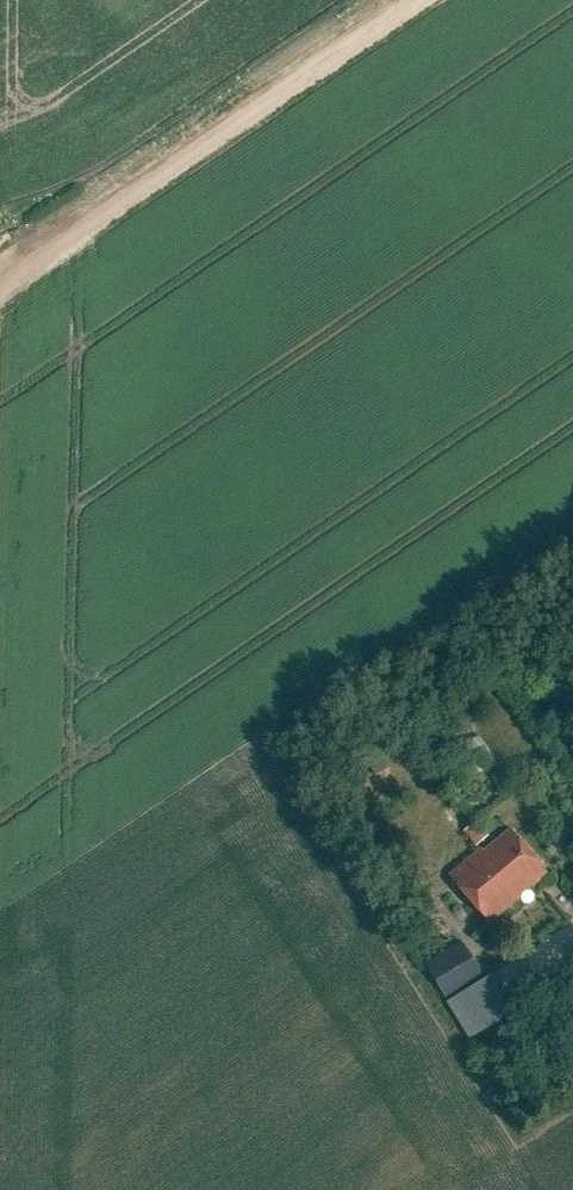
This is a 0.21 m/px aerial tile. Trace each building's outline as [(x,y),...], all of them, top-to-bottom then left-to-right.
[(463,831),(476,846),(488,835),(476,820),(463,831)] [(480,849),(450,874),(488,921),(546,873),(510,829),(482,851),(480,849)] [(425,960),(448,998),(446,999),(469,1037),(518,1008),(495,970),(484,977),(461,938),(425,960)]
